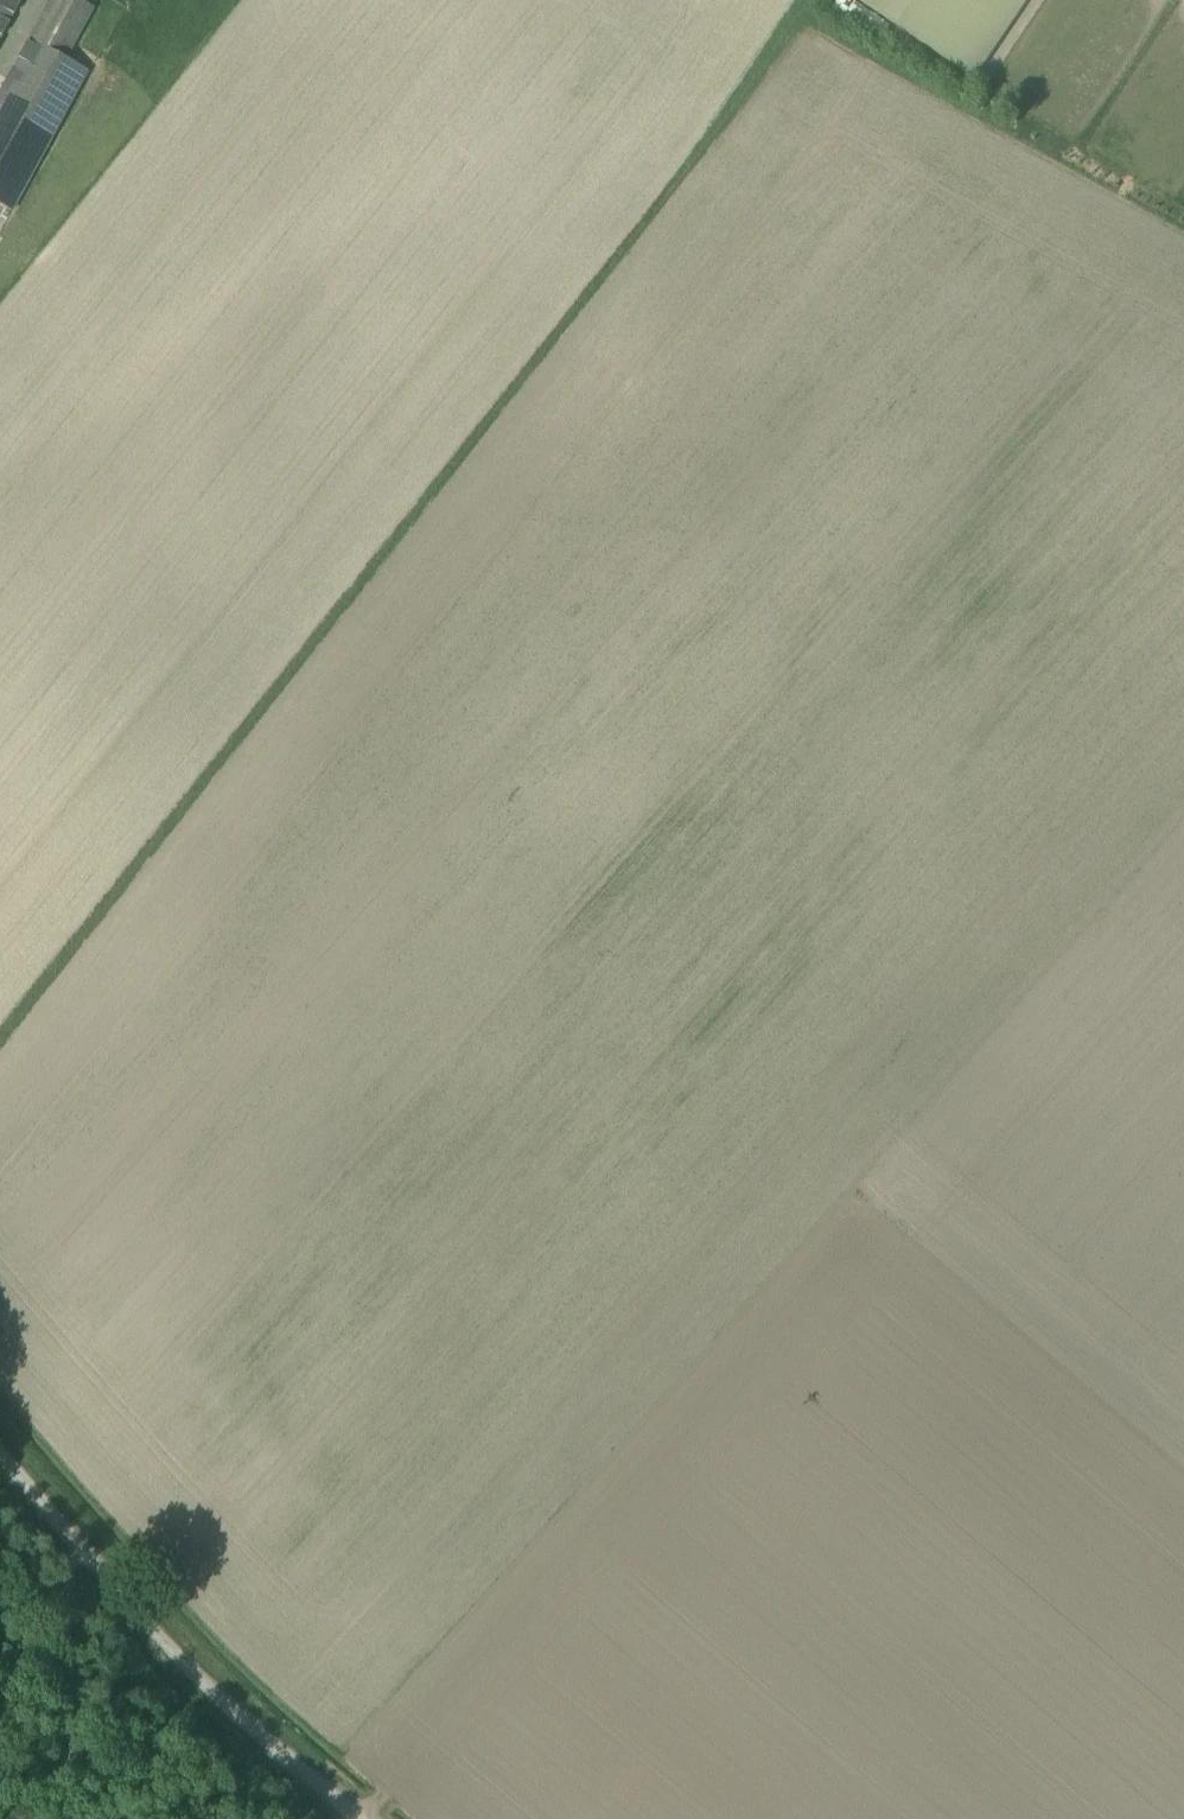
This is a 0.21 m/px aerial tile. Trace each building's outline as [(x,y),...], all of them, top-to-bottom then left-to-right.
[(0,91),(0,206),(12,213),(89,72),(68,61),(95,10),(77,0),(49,0),(0,91)] [(22,0),(0,0),(0,40),(22,0)]
